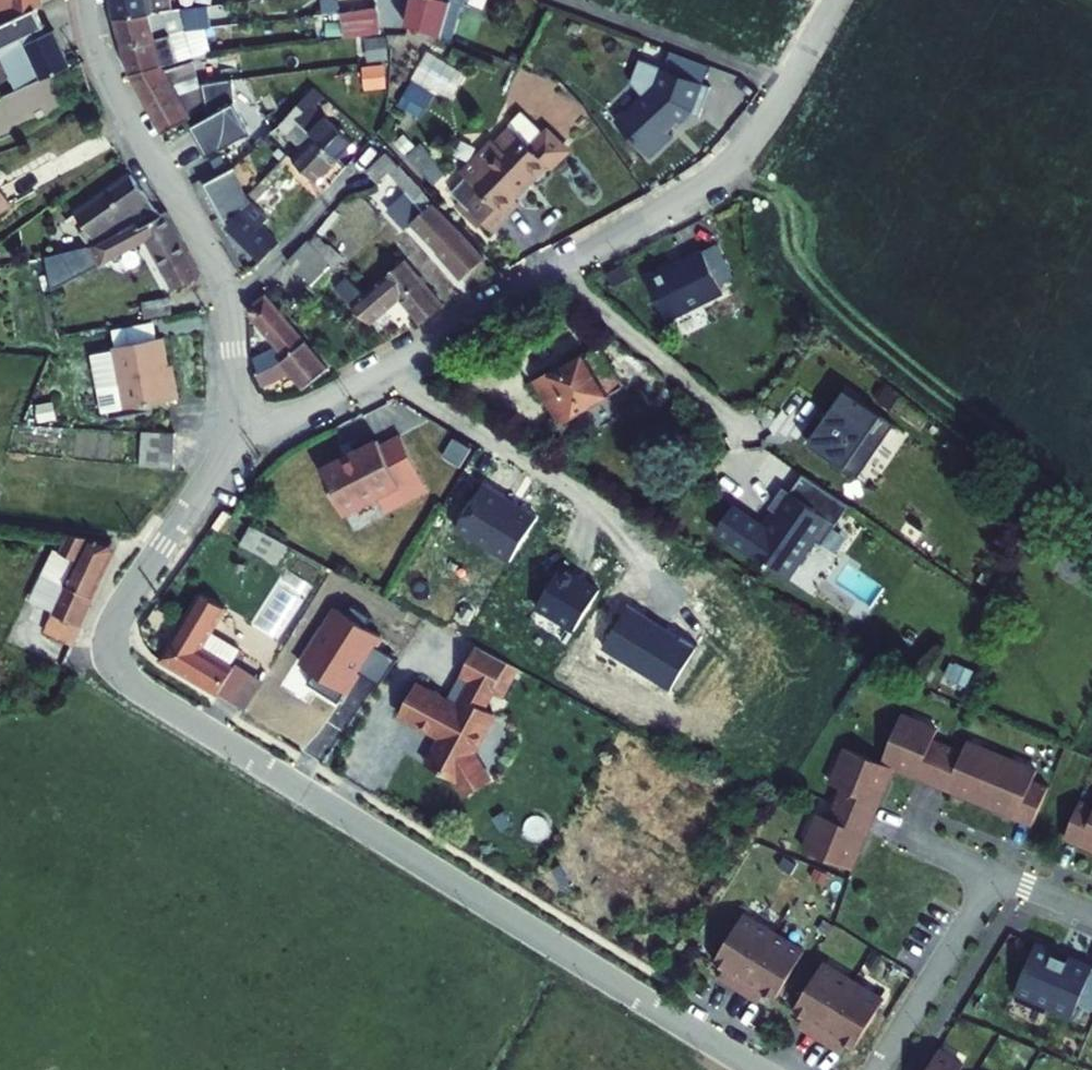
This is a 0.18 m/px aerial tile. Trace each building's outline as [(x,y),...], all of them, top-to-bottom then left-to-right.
[(25,16),(29,15),(34,13),(32,0),(0,0),(0,27),(25,16)] [(148,14),(164,12),(162,0),(106,0),(109,20),(148,14)] [(405,11),(404,30),(444,46),(455,12),(449,9),(451,0),(407,0),(405,11)] [(202,29),(200,7),(164,12),(148,14),(109,20),(116,47),(182,35),(181,31),(202,29)] [(383,42),(377,14),(341,17),(347,46),(383,42)] [(29,15),(25,16),(0,27),(0,66),(11,91),(60,70),(45,35),(35,40),(32,34),(37,33),(29,15)] [(188,59),(182,35),(116,47),(124,75),(188,59)] [(438,85),(447,90),(460,65),(429,48),(400,102),(423,114),(438,85)] [(141,107),(166,96),(185,88),(194,84),(188,61),(188,59),(124,75),(141,107)] [(708,74),(668,59),(661,77),(701,93),(708,74)] [(698,127),(709,96),(701,93),(661,77),(637,68),(628,92),(641,105),(613,132),(647,167),(671,144),(667,141),(687,122),(698,127)] [(230,105),(228,81),(194,84),(201,111),(203,119),(186,128),(202,158),(246,136),(230,105)] [(166,96),(141,107),(158,136),(201,111),(194,84),(185,88),(166,96)] [(319,98),(310,90),(286,114),(334,163),(359,136),(329,107),(319,118),(309,109),(319,98)] [(274,126),(300,152),(289,163),(313,186),(334,163),(286,114),(274,126)] [(453,204),(495,245),(523,216),(518,211),(551,177),(556,182),(569,169),(569,157),(557,145),(546,146),(533,160),(513,140),(497,156),(492,152),(460,185),(466,190),(453,204)] [(419,151),(406,164),(434,192),(447,179),(419,151)] [(375,193),(396,172),(380,156),(360,177),(375,193)] [(222,157),(191,174),(200,192),(231,175),(222,157)] [(313,186),(289,163),(250,205),(266,222),(297,189),(312,203),(321,194),(313,186)] [(231,175),(200,192),(220,229),(250,258),(245,266),(251,272),(274,247),(258,230),(264,224),(246,205),(231,175)] [(428,259),(455,235),(399,176),(388,188),(413,216),(409,221),(403,215),(395,223),(428,259)] [(154,216),(126,177),(70,216),(76,225),(69,230),(76,239),(83,234),(87,241),(109,228),(114,237),(127,230),(154,216)] [(142,243),(170,296),(195,282),(163,217),(158,220),(154,216),(127,230),(114,237),(93,247),(78,250),(88,270),(142,243)] [(282,238),(266,222),(264,224),(258,230),(274,247),(282,238)] [(451,284),(478,261),(455,235),(428,259),(451,284)] [(64,241),(43,245),(44,256),(66,252),(64,241)] [(332,272),(303,243),(285,260),(314,290),(332,272)] [(723,284),(707,249),(692,257),(708,291),(723,284)] [(708,291),(692,257),(661,271),(659,269),(634,281),(655,324),(712,298),(708,291)] [(407,278),(397,266),(358,299),(341,313),(352,326),(363,316),(370,325),(391,307),(411,331),(435,310),(430,305),(407,278)] [(442,295),(419,267),(407,278),(430,305),(442,295)] [(358,299),(341,281),(325,295),(341,313),(358,299)] [(273,369),(302,346),(264,300),(249,311),(249,321),(270,348),(261,351),(262,356),(244,363),(249,378),(273,369)] [(144,306),(117,310),(119,326),(146,321),(144,306)] [(115,349),(125,410),(177,401),(164,341),(115,349)] [(301,394),(324,373),(302,346),(273,369),(249,378),(254,391),(289,379),(301,394)] [(576,401),(600,389),(582,355),(578,347),(515,380),(537,421),(576,401)] [(115,349),(93,352),(103,413),(125,410),(115,349)] [(884,426),(841,396),(818,428),(813,424),(798,446),(836,472),(849,453),(860,461),(884,426)] [(414,487),(389,431),(369,440),(366,434),(309,460),(329,507),(364,491),(370,506),(414,487)] [(172,473),(174,435),(142,433),(140,470),(172,473)] [(849,453),(836,472),(846,480),(860,461),(849,453)] [(823,497),(794,477),(781,495),(774,490),(760,510),(769,517),(758,533),(723,509),(707,532),(779,582),(806,543),(814,548),(828,527),(811,515),(823,497)] [(453,529),(507,563),(537,517),(483,482),(453,529)] [(837,507),(823,497),(811,515),(828,527),(841,510),(837,507)] [(263,558),(271,541),(233,523),(225,539),(263,558)] [(107,547),(88,543),(65,539),(55,556),(71,565),(45,616),(73,633),(110,554),(107,547)] [(562,569),(535,609),(572,633),(598,593),(562,569)] [(301,591),(283,579),(253,624),(271,636),(301,591)] [(206,632),(224,603),(196,585),(155,652),(166,658),(164,663),(212,692),(231,661),(237,651),(206,632)] [(604,650),(668,691),(697,646),(633,605),(604,650)] [(335,611),(302,663),(315,672),(308,684),(339,704),(359,673),(377,685),(392,661),(374,650),(381,639),(366,630),(374,618),(355,606),(347,618),(335,611)] [(36,635),(65,650),(73,633),(45,616),(36,635)] [(513,663),(471,639),(454,669),(466,676),(485,687),(496,693),(513,663)] [(259,678),(231,661),(212,692),(240,709),(259,678)] [(485,687),(466,676),(460,687),(479,697),(485,687)] [(479,697),(460,687),(452,701),(410,677),(393,707),(435,731),(420,758),(451,775),(459,788),(483,773),(466,746),(488,708),(477,702),(479,697)] [(895,716),(875,764),(888,769),(889,768),(926,784),(942,746),(927,740),(931,731),(895,716)] [(942,746),(926,784),(944,791),(964,800),(975,807),(996,758),(961,743),(957,753),(942,746)] [(840,749),(825,784),(834,788),(828,803),(865,818),(888,769),(875,764),(840,749)] [(996,758),(975,807),(988,812),(1018,823),(1027,826),(1043,789),(1027,782),(1031,773),(996,758)] [(1089,808),(1075,802),(1060,840),(1077,848),(1091,855),(1091,802),(1089,808)] [(812,814),(797,850),(846,870),(860,834),(865,818),(828,803),(822,818),(812,814)] [(732,989),(767,933),(736,914),(707,962),(723,972),(718,980),(732,989)] [(768,1000),(797,952),(767,933),(732,989),(746,997),(751,989),(768,1000)] [(1035,946),(1014,996),(1070,1020),(1077,1003),(1091,1009),(1091,970),(1035,946)] [(812,1038),(846,982),(816,964),(786,1011),(803,1021),(798,1029),(812,1038)] [(847,1049),(876,1001),(846,982),(812,1038),(825,1046),(830,1038),(847,1049)] [(956,1067),(931,1051),(920,1069),(955,1069),(956,1067)]
